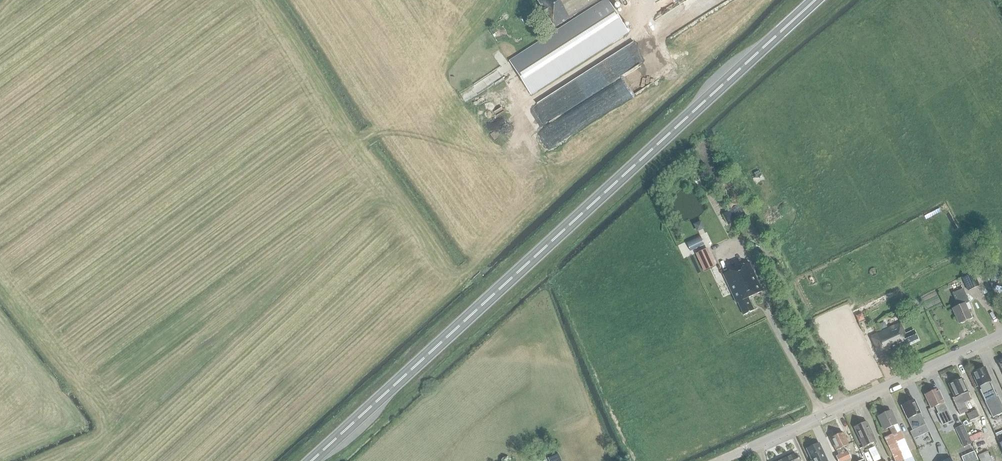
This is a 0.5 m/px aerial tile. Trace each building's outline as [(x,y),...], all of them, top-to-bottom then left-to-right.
[(509,61),(530,95),(628,32),(608,0),(601,0),(602,1),(509,61)] [(554,27),(597,0),(537,0),(554,27)] [(560,76),(563,82),(600,61),(597,55),(560,76)] [(739,205),(738,205),(734,198),(726,203),(737,222),(746,217),(739,205)] [(696,254),(704,273),(716,267),(708,249),(696,254)] [(737,302),(743,315),(754,311),(748,298),(762,291),(749,262),(723,274),(736,303),(737,302)] [(968,291),(979,286),(973,273),(962,278),(968,291)] [(952,309),(959,323),(971,318),(964,304),(968,302),(963,289),(952,293),(958,306),(952,309)] [(887,328),(870,336),(881,359),(905,348),(904,345),(918,339),(914,330),(906,334),(900,323),(888,329),(887,328)] [(881,329),(879,323),(873,325),(876,331),(881,329)] [(971,374),(978,387),(979,386),(981,389),(979,390),(985,403),(997,397),(989,382),(990,381),(984,368),(971,374)] [(967,392),(961,378),(948,384),(954,398),(952,399),(960,415),(968,412),(963,403),(971,399),(967,392)] [(924,395),(931,408),(934,407),(944,428),(953,424),(946,410),(943,403),(937,389),(924,395)] [(907,420),(911,418),(917,432),(926,428),(923,422),(920,423),(916,416),(920,414),(914,400),(901,406),(907,420)] [(966,414),(970,421),(979,417),(976,410),(966,414)] [(888,428),(891,435),(884,438),(894,460),(903,460),(912,457),(900,431),(896,433),(892,426),(896,424),(890,411),(877,417),(883,430),(888,428)] [(853,428),(858,440),(859,440),(862,447),(868,444),(874,441),(871,434),(865,422),(853,428)] [(955,429),(964,447),(972,444),(963,425),(955,429)] [(837,456),(835,457),(837,460),(844,460),(850,459),(847,453),(844,454),(842,448),(847,446),(842,433),(829,438),(837,456)] [(918,442),(921,454),(935,451),(932,438),(918,442)] [(819,443),(806,449),(812,460),(827,460),(819,443)] [(961,457),(963,460),(975,460),(977,460),(974,451),(961,457)] [(988,452),(978,456),(980,460),(992,460),(988,452)]
